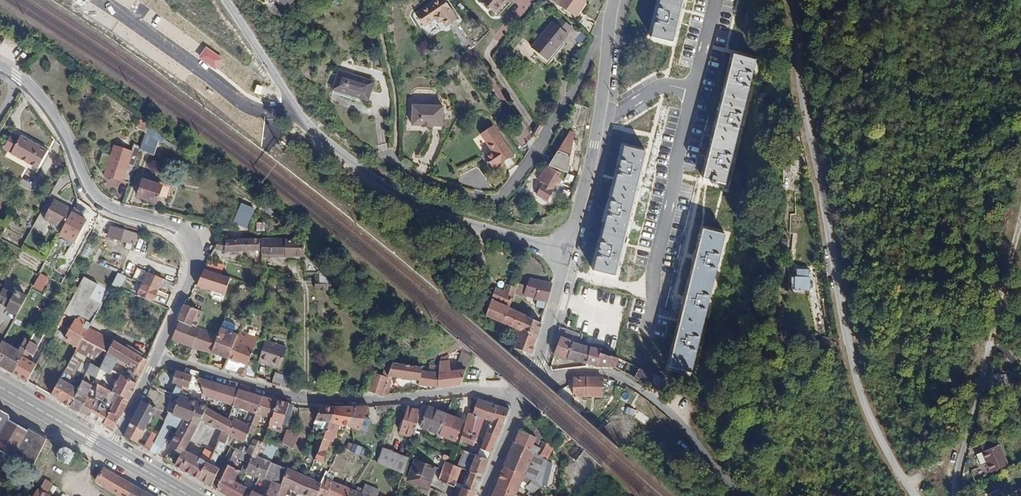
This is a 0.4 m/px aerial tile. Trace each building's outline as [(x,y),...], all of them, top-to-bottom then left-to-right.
[(451,9),(445,0),(441,0),(417,15),(424,26),(436,19),(438,22),(442,20),(447,27),(458,19),(452,8),(451,9)] [(482,0),(497,12),(506,0),(482,0)] [(559,3),(575,16),(585,2),(583,0),(561,0),(559,3)] [(653,39),(674,44),(685,0),(662,0),(653,39)] [(576,24),(590,36),(590,35),(595,24),(583,15),(576,24)] [(568,34),(553,22),(532,48),(547,60),(568,34)] [(455,36),(466,52),(474,46),(464,31),(455,36)] [(726,185),(757,62),(734,56),(704,179),(726,185)] [(368,100),(368,98),(373,82),(369,81),(352,75),(339,71),(333,88),(349,93),(368,100)] [(423,107),(421,107),(413,107),(413,128),(423,128),(423,129),(428,129),(433,129),(434,129),(434,127),(444,127),(443,107),(434,107),(431,105),(425,105),(423,107)] [(146,131),(149,122),(140,120),(137,128),(146,131)] [(493,128),(482,135),(494,151),(487,156),(494,168),(512,156),(493,128)] [(570,131),(549,165),(568,172),(575,133),(570,131)] [(159,141),(146,132),(144,137),(158,144),(159,141)] [(11,154),(38,169),(48,151),(21,136),(20,138),(12,133),(3,148),(12,153),(11,154)] [(158,144),(144,137),(141,148),(154,154),(158,144)] [(106,176),(130,183),(135,166),(129,164),(132,152),(115,147),(106,176)] [(617,277),(647,154),(624,148),(594,271),(617,277)] [(537,194),(548,200),(554,190),(553,189),(556,184),(558,185),(561,180),(558,178),(561,173),(553,168),(544,184),(543,183),(537,194)] [(138,197),(156,203),(162,186),(144,180),(138,197)] [(42,222),(61,233),(72,213),(53,202),(42,222)] [(108,237),(136,245),(138,235),(111,227),(108,237)] [(693,373),(726,236),(704,231),(671,367),(693,373)] [(262,238),(220,241),(216,248),(225,252),(262,250),(263,240),(262,238)] [(263,240),(262,250),(262,256),(264,256),(304,257),(304,254),(304,240),(263,240)] [(305,274),(316,274),(319,274),(319,269),(307,257),(304,257),(305,274)] [(130,262),(125,274),(132,277),(137,265),(130,262)] [(154,302),(164,278),(137,267),(133,278),(143,281),(137,295),(154,302)] [(40,273),(33,287),(42,292),(50,278),(40,273)] [(323,273),(319,274),(316,274),(316,289),(330,290),(331,282),(323,273)] [(809,291),(810,273),(797,273),(797,290),(809,291)] [(118,274),(112,285),(117,287),(124,276),(118,274)] [(85,278),(64,313),(65,314),(75,320),(63,340),(78,348),(83,340),(109,290),(85,278)] [(528,286),(517,282),(515,286),(514,292),(525,297),(525,296),(537,299),(536,300),(547,302),(553,285),(541,281),(530,278),(528,286)] [(186,304),(198,310),(202,311),(212,291),(198,284),(197,283),(186,304)] [(526,316),(509,307),(514,292),(515,286),(507,284),(505,290),(496,287),(496,289),(490,305),(486,315),(517,330),(519,324),(523,325),(526,316)] [(487,304),(490,305),(496,289),(492,287),(487,304)] [(18,315),(27,299),(17,293),(15,297),(5,291),(0,299),(0,303),(10,308),(9,310),(18,315)] [(178,320),(181,321),(191,325),(198,310),(186,304),(178,320)] [(542,323),(526,316),(523,325),(522,328),(538,336),(542,323)] [(193,348),(199,329),(196,327),(191,325),(181,321),(172,340),(193,348)] [(514,349),(531,353),(538,336),(522,328),(519,336),(514,349)] [(199,329),(193,348),(211,355),(212,352),(219,334),(199,329)] [(230,336),(237,339),(240,332),(233,329),(230,336)] [(567,329),(563,338),(574,343),(580,345),(583,335),(567,329)] [(240,332),(237,339),(229,358),(248,365),(258,337),(241,330),(240,332)] [(213,352),(229,358),(237,339),(230,336),(219,332),(219,334),(212,352),(213,352)] [(93,345),(108,354),(113,343),(98,335),(93,345)] [(22,347),(19,351),(24,354),(26,350),(31,341),(25,338),(20,347),(22,347)] [(563,338),(556,357),(568,360),(574,343),(563,338)] [(108,354),(93,345),(83,340),(78,348),(74,355),(90,365),(91,363),(101,368),(108,354)] [(24,354),(19,351),(3,341),(0,347),(0,365),(13,372),(22,358),(24,354)] [(39,346),(31,341),(26,350),(34,355),(39,346)] [(134,374),(140,377),(147,360),(114,341),(113,343),(108,354),(119,360),(136,370),(134,374)] [(287,348),(266,341),(259,362),(267,365),(268,363),(280,368),(287,348)] [(568,360),(587,364),(591,348),(580,345),(574,343),(568,360)] [(602,351),(591,348),(587,364),(598,367),(600,359),(599,358),(601,354),(602,351)] [(108,354),(101,368),(110,374),(112,370),(119,360),(108,354)] [(440,373),(439,373),(437,386),(437,387),(461,384),(466,369),(447,372),(448,354),(440,359),(440,373)] [(610,357),(601,354),(599,358),(600,359),(598,367),(615,368),(619,359),(611,356),(610,357)] [(61,378),(79,389),(83,380),(86,373),(90,365),(74,355),(61,378)] [(22,358),(13,372),(28,381),(36,366),(22,358)] [(91,363),(90,365),(86,373),(96,379),(101,368),(91,363)] [(422,367),(392,364),(387,377),(381,395),(382,395),(389,394),(392,376),(419,380),(418,384),(437,386),(439,373),(421,371),(422,367)] [(648,387),(654,376),(639,369),(634,379),(648,387)] [(178,384),(177,386),(182,388),(188,390),(192,376),(176,372),(172,383),(178,384)] [(273,384),(287,387),(289,377),(274,374),(273,384)] [(369,391),(381,395),(387,377),(375,374),(369,391)] [(137,384),(121,375),(113,391),(118,394),(129,400),(137,384)] [(661,389),(665,381),(656,376),(652,384),(661,389)] [(79,389),(61,378),(52,394),(71,405),(79,389)] [(204,396),(233,406),(239,390),(199,378),(204,396)] [(573,398),(585,399),(586,397),(586,379),(574,378),(573,398)] [(602,392),(602,380),(586,379),(586,397),(602,397),(602,392)] [(81,411),(88,396),(93,386),(83,380),(79,389),(71,405),(81,411)] [(104,408),(111,392),(98,385),(95,399),(96,400),(89,416),(104,424),(110,411),(104,408)] [(182,388),(177,386),(172,394),(173,395),(166,412),(170,413),(189,422),(190,420),(193,420),(195,417),(202,420),(207,408),(188,400),(189,395),(183,392),(182,395),(180,395),(182,388)] [(239,390),(233,406),(240,408),(257,414),(263,397),(239,390)] [(118,394),(113,391),(111,392),(104,408),(110,411),(110,412),(118,394)] [(110,412),(120,417),(129,400),(118,394),(110,412)] [(88,396),(81,411),(89,416),(96,400),(95,399),(88,396)] [(272,419),(278,401),(263,397),(257,414),(263,416),(272,419)] [(461,441),(469,444),(474,447),(482,422),(475,420),(477,416),(491,421),(497,406),(478,399),(473,414),(469,413),(461,441)] [(278,401),(272,419),(271,423),(282,427),(283,424),(287,426),(293,407),(288,406),(289,404),(278,401)] [(157,408),(145,403),(143,402),(125,436),(138,443),(157,408)] [(446,415),(422,405),(420,411),(419,417),(425,419),(422,426),(439,433),(446,415)] [(235,418),(237,418),(240,408),(233,406),(229,420),(233,422),(235,418)] [(491,421),(486,433),(497,438),(509,410),(497,406),(491,421)] [(340,425),(350,426),(355,407),(333,408),(330,423),(323,440),(332,442),(333,443),(334,441),(340,425)] [(360,430),(369,407),(355,407),(350,426),(353,427),(360,430)] [(219,441),(225,444),(228,436),(233,422),(229,420),(207,408),(202,420),(202,421),(218,430),(214,438),(219,441)] [(330,423),(333,408),(321,408),(316,420),(330,423)] [(414,438),(415,431),(419,417),(420,411),(409,408),(400,433),(414,438)] [(9,421),(10,416),(0,410),(0,438),(9,421)] [(114,430),(120,417),(110,412),(110,411),(104,424),(114,430)] [(171,447),(182,454),(184,450),(202,421),(202,420),(195,417),(193,420),(190,420),(189,422),(170,413),(166,422),(151,451),(158,455),(173,426),(180,430),(171,447)] [(263,416),(257,414),(251,426),(257,429),(263,416)] [(462,421),(446,415),(439,433),(455,440),(459,433),(457,432),(462,421)] [(237,418),(235,418),(233,422),(228,436),(238,440),(240,441),(244,443),(246,440),(249,433),(253,435),(254,435),(257,429),(251,426),(248,425),(248,423),(237,418)] [(161,420),(146,448),(151,451),(166,422),(161,420)] [(0,438),(0,444),(4,446),(16,424),(9,421),(0,438)] [(35,464),(49,438),(30,428),(28,431),(23,428),(24,426),(18,422),(16,424),(4,446),(1,451),(11,456),(19,455),(35,464)] [(282,427),(271,423),(269,428),(280,432),(282,427)] [(293,449),(299,437),(299,433),(288,431),(284,444),(293,449)] [(532,446),(536,438),(521,431),(515,443),(547,460),(554,447),(542,441),(539,449),(532,446)] [(491,454),(497,438),(486,433),(485,436),(479,449),(491,454)] [(480,434),(474,447),(479,449),(485,436),(480,434)] [(249,448),(246,453),(252,456),(252,457),(256,459),(257,457),(263,443),(254,439),(249,448)] [(1001,446),(998,439),(984,443),(986,450),(980,452),(983,462),(989,461),(992,471),(1009,465),(1001,446)] [(323,440),(318,453),(315,460),(324,464),(332,442),(323,440)] [(274,457),(278,447),(267,443),(263,452),(274,457)] [(533,481),(541,486),(547,460),(515,443),(505,466),(505,467),(525,477),(533,481)] [(354,445),(351,452),(360,456),(363,448),(354,444),(354,445)] [(476,455),(479,449),(474,447),(469,444),(466,451),(476,455)] [(1003,445),(1001,446),(1009,465),(1010,465),(1003,445)] [(69,466),(75,454),(62,446),(56,458),(69,466)] [(409,457),(383,447),(379,457),(377,463),(403,474),(409,457)] [(242,451),(236,448),(228,465),(233,467),(237,458),(245,462),(241,470),(245,472),(252,457),(252,456),(246,453),(242,451)] [(182,454),(176,465),(203,481),(210,463),(184,450),(182,454)] [(219,456),(214,454),(210,463),(214,466),(219,456)] [(447,463),(462,468),(470,472),(482,476),(489,460),(476,455),(472,464),(449,457),(447,463)] [(245,472),(259,478),(264,480),(271,462),(257,457),(256,459),(252,457),(245,472)] [(429,490),(437,468),(415,459),(407,481),(429,490)] [(264,480),(272,483),(267,495),(277,495),(287,469),(271,462),(264,480)] [(462,468),(447,463),(446,462),(443,470),(439,480),(455,487),(462,468)] [(214,466),(210,463),(203,481),(212,486),(219,470),(219,468),(214,466)] [(217,489),(229,495),(242,495),(247,488),(235,481),(240,471),(233,467),(228,465),(217,489)] [(497,487),(516,495),(517,495),(525,477),(505,467),(505,470),(497,487)] [(296,473),(287,469),(277,495),(286,495),(287,487),(291,489),(296,473)] [(104,470),(98,481),(124,495),(149,495),(104,470)] [(464,489),(476,493),(482,476),(470,472),(464,489)] [(304,495),(317,495),(322,483),(308,478),(296,473),(291,489),(301,493),(301,495),(304,495)] [(333,481),(324,478),(322,483),(317,495),(327,495),(333,481)] [(47,495),(53,484),(45,479),(36,495),(48,495),(47,495)] [(352,490),(333,481),(327,495),(349,495),(352,490)] [(526,488),(532,494),(541,486),(533,481),(526,488)] [(380,491),(365,484),(363,490),(357,487),(356,491),(352,490),(349,495),(378,495),(380,491)] [(493,495),(516,495),(497,487),(493,495)] [(1020,489),(1019,487),(1011,492),(1013,495),(1020,495),(1020,489)] [(463,489),(457,488),(453,495),(460,495),(463,489)]
